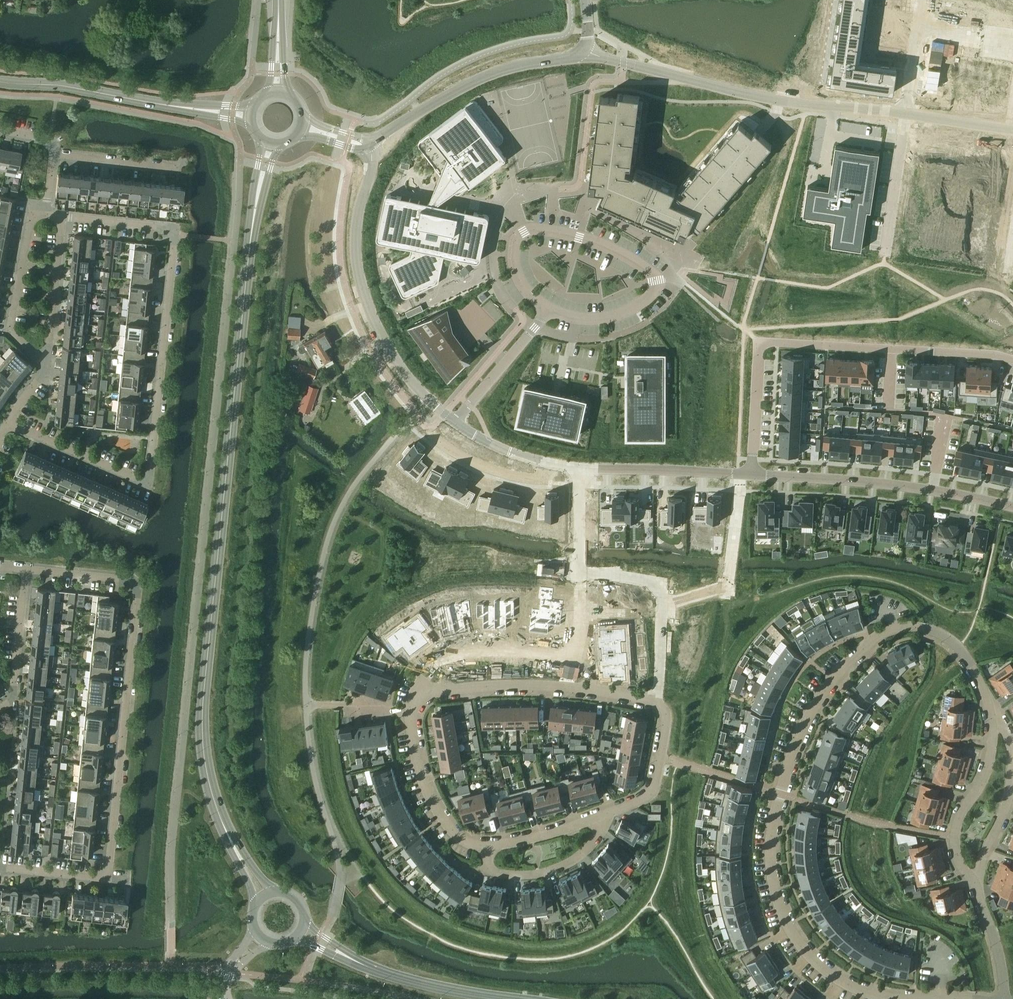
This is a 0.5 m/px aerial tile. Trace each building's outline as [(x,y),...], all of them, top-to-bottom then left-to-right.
[(831,83),(894,92),(897,70),(856,64),(865,0),(843,0),(831,83)] [(930,74),(927,96),(937,98),(940,76),(930,74)] [(940,76),(937,98),(947,99),(950,77),(940,76)] [(950,77),(947,99),(956,101),(956,100),(959,79),(950,77)] [(969,80),(959,79),(956,100),(966,101),(969,80)] [(969,80),(966,101),(975,102),(978,82),(969,80)] [(978,82),(975,102),(985,104),(988,83),(978,82)] [(985,104),(985,105),(994,106),(998,85),(988,83),(985,104)] [(1004,107),(1007,86),(998,85),(994,106),(1004,108),(1004,107)] [(1004,107),(1012,108),(1012,87),(1007,86),(1004,107)] [(591,175),(589,189),(596,189),(595,195),(600,198),(600,199),(596,208),(675,243),(679,234),(685,237),(686,235),(689,237),(696,228),(698,230),(772,145),(759,134),(742,120),(678,194),(675,192),(676,190),(635,172),(634,174),(631,173),(640,96),(618,94),(618,98),(601,96),(591,175)] [(419,142),(419,144),(419,145),(420,147),(426,155),(433,164),(435,166),(436,167),(437,166),(442,172),(441,174),(429,203),(438,205),(454,192),(455,192),(456,193),(457,194),(458,194),(460,194),(461,193),(507,158),(504,155),(497,146),(502,142),(503,141),(504,140),(504,138),(503,137),(503,136),(499,131),(492,122),(485,113),(478,103),(477,102),(476,101),(474,101),(473,101),(471,102),(466,105),(421,140),(420,141),(419,142)] [(808,185),(804,215),(836,220),(832,245),(862,250),(868,210),(871,211),(880,152),(836,146),(831,176),(829,189),(808,185)] [(9,150),(0,149),(0,168),(6,169),(9,150)] [(19,161),(21,153),(9,150),(6,169),(21,172),(23,162),(19,161)] [(66,196),(68,174),(58,173),(55,194),(60,195),(66,196)] [(76,197),(78,175),(68,174),(66,196),(76,197)] [(86,198),(88,176),(78,175),(76,197),(86,198)] [(96,199),(99,177),(88,176),(86,198),(96,199)] [(106,200),(109,178),(99,177),(96,199),(106,200)] [(117,201),(119,179),(109,178),(106,200),(117,201)] [(127,202),(129,181),(119,179),(117,201),(127,202)] [(137,203),(139,182),(129,181),(127,202),(137,203)] [(147,204),(149,183),(139,182),(137,203),(147,204)] [(157,205),(159,184),(149,183),(147,204),(148,204),(157,205)] [(167,206),(170,185),(159,184),(157,205),(167,206)] [(178,207),(180,186),(170,185),(167,206),(178,207)] [(377,236),(377,237),(377,239),(378,240),(379,241),(381,241),(389,243),(392,244),(402,246),(412,248),(411,251),(410,255),(399,260),(393,263),(392,263),(390,264),(390,265),(390,266),(389,267),(390,268),(390,269),(395,280),(401,294),(402,295),(403,296),(404,297),(405,297),(406,297),(408,297),(409,296),(433,285),(436,284),(437,283),(438,283),(439,282),(439,281),(439,280),(445,255),(447,255),(468,260),(476,261),(477,261),(479,261),(480,260),(481,259),(481,258),(489,221),(489,220),(489,219),(489,217),(488,216),(487,215),(486,215),(484,214),(474,212),(438,205),(429,203),(402,197),(398,196),(391,195),(389,195),(388,195),(387,196),(386,197),(385,198),(384,202),(381,218),(377,236)] [(16,199),(0,196),(0,208),(14,211),(16,199)] [(0,208),(0,221),(11,223),(14,211),(0,208)] [(906,211),(904,222),(925,225),(927,213),(905,210),(905,211),(906,211)] [(11,223),(0,221),(0,233),(9,235),(11,223)] [(967,224),(965,238),(989,242),(991,228),(967,224)] [(9,235),(0,233),(0,245),(7,246),(9,235)] [(91,248),(92,237),(74,235),(73,246),(91,248)] [(965,238),(963,252),(987,255),(989,248),(988,248),(989,242),(965,238)] [(145,249),(146,243),(134,242),(132,260),(154,262),(155,250),(145,249)] [(90,259),(91,248),(73,246),(72,257),(90,259)] [(95,260),(90,259),(72,257),(71,268),(94,270),(95,260)] [(152,281),(154,262),(132,260),(130,279),(152,281)] [(92,281),(94,270),(71,268),(70,279),(87,280),(92,281)] [(86,291),(87,280),(70,279),(68,289),(86,291)] [(150,300),(152,281),(130,279),(128,298),(150,300)] [(85,302),(86,291),(68,289),(67,300),(85,302)] [(148,319),(150,300),(128,298),(126,317),(148,319)] [(90,302),(85,302),(67,300),(66,311),(89,313),(90,302)] [(421,305),(414,308),(416,314),(424,310),(421,305)] [(414,308),(406,312),(408,317),(416,314),(414,308)] [(448,309),(408,328),(448,383),(473,357),(453,331),(445,313),(448,311),(448,309)] [(88,324),(89,313),(66,311),(65,322),(83,323),(88,324)] [(146,338),(148,319),(126,317),(124,335),(146,338)] [(82,334),(83,323),(65,322),(64,332),(82,334)] [(288,328),(287,338),(299,339),(300,329),(288,328)] [(299,346),(298,349),(300,352),(302,353),(305,351),(308,357),(310,355),(311,355),(325,347),(331,343),(324,331),(318,334),(303,343),(304,343),(299,346)] [(84,334),(82,334),(64,332),(63,343),(83,345),(84,334)] [(144,357),(146,338),(124,335),(122,354),(144,357)] [(79,359),(80,348),(62,346),(61,357),(79,359)] [(325,347),(311,355),(317,367),(324,363),(326,366),(333,362),(331,359),(332,358),(325,347)] [(21,356),(23,354),(17,348),(15,351),(13,350),(5,359),(20,372),(28,363),(21,356)] [(142,376),(144,357),(122,354),(120,373),(142,376)] [(784,356),(783,367),(809,368),(810,357),(803,357),(803,355),(794,354),(794,356),(784,356)] [(628,365),(627,365),(627,366),(628,366),(628,375),(627,375),(627,376),(628,376),(632,376),(632,384),(628,384),(628,385),(627,385),(628,385),(628,395),(627,395),(628,395),(628,404),(627,404),(627,405),(628,405),(628,413),(627,413),(627,414),(628,414),(628,423),(627,423),(627,424),(628,424),(628,433),(627,433),(628,433),(628,439),(629,439),(634,439),(639,439),(643,439),(644,439),(648,439),(649,439),(653,439),(658,439),(663,439),(664,439),(664,433),(665,433),(664,433),(664,424),(665,424),(665,423),(664,423),(664,414),(665,414),(665,413),(664,413),(664,405),(665,405),(665,404),(664,404),(664,395),(665,395),(664,395),(664,386),(665,386),(665,385),(664,385),(664,376),(665,376),(665,375),(664,375),(664,366),(665,366),(665,365),(664,365),(664,356),(663,356),(663,355),(663,356),(658,356),(658,355),(658,356),(654,356),(654,355),(653,355),(653,356),(649,356),(649,355),(648,355),(648,356),(644,356),(644,355),(643,355),(643,356),(639,356),(639,355),(638,355),(638,356),(634,356),(634,355),(634,356),(629,356),(629,355),(629,356),(628,356),(628,365)] [(78,370),(79,359),(61,357),(60,368),(78,370)] [(827,369),(827,380),(839,381),(840,358),(828,358),(827,369)] [(840,358),(839,381),(850,381),(849,386),(850,386),(851,360),(840,360),(841,358),(840,358)] [(5,359),(0,365),(0,369),(14,380),(20,372),(5,359)] [(908,361),(906,386),(918,387),(920,359),(919,359),(919,362),(908,361)] [(920,359),(918,387),(929,387),(929,390),(930,390),(931,360),(920,359)] [(851,360),(850,386),(861,387),(863,360),(862,360),(862,361),(851,360)] [(863,360),(861,387),(862,387),(862,384),(873,385),(874,370),(875,360),(863,360)] [(931,360),(930,390),(941,390),(942,363),(932,363),(932,360),(931,360)] [(942,363),(941,390),(942,388),(953,388),(954,364),(942,363)] [(960,380),(959,394),(966,395),(978,395),(980,366),(967,365),(966,381),(960,380)] [(307,375),(310,368),(305,366),(302,373),(307,375)] [(980,366),(978,395),(979,395),(991,396),(997,396),(998,382),(991,382),(992,368),(980,367),(980,366)] [(783,367),(783,378),(806,379),(806,372),(806,369),(809,369),(809,368),(783,367)] [(83,371),(78,370),(60,368),(59,379),(77,381),(82,381),(83,371)] [(314,377),(316,370),(310,368),(307,375),(314,377)] [(14,380),(0,369),(0,383),(7,388),(14,380)] [(140,395),(142,376),(120,373),(118,392),(140,395)] [(783,378),(782,388),(805,390),(805,389),(803,389),(803,379),(806,379),(783,378)] [(76,392),(77,381),(59,379),(58,390),(76,392)] [(1001,400),(1002,400),(1012,403),(1012,383),(1011,388),(1005,386),(1003,393),(1002,396),(1001,400)] [(309,413),(317,388),(307,385),(299,409),(309,413)] [(517,421),(517,422),(518,422),(518,423),(519,423),(519,424),(520,423),(529,425),(528,426),(529,426),(529,425),(538,427),(538,428),(539,427),(547,429),(547,430),(548,430),(548,429),(557,431),(557,432),(566,433),(566,434),(567,434),(576,436),(576,437),(576,436),(577,436),(577,435),(578,435),(579,435),(578,434),(579,430),(579,431),(580,430),(579,430),(580,426),(581,425),(580,425),(581,421),(582,421),(581,420),(582,416),(583,417),(583,416),(582,416),(583,412),(584,412),(584,411),(583,411),(584,407),(585,407),(585,406),(584,406),(585,402),(586,402),(585,402),(585,401),(585,400),(584,400),(575,398),(574,397),(574,398),(565,396),(566,395),(565,395),(565,396),(562,396),(561,395),(561,394),(560,394),(560,395),(551,393),(551,392),(550,393),(546,392),(546,391),(546,392),(537,390),(537,389),(536,389),(536,390),(527,388),(527,387),(527,388),(526,388),(525,388),(525,389),(526,389),(525,393),(524,393),(525,394),(524,398),(523,397),(523,398),(524,398),(523,402),(522,402),(522,403),(522,407),(521,407),(521,408),(520,413),(519,412),(519,413),(520,413),(519,417),(519,416),(518,417),(519,417),(518,421),(517,421)] [(782,388),(782,389),(783,389),(783,399),(807,401),(807,400),(805,400),(805,390),(782,388)] [(350,401),(367,423),(383,411),(366,389),(350,401)] [(75,402),(76,392),(58,390),(57,400),(75,402)] [(138,413),(140,395),(118,392),(116,411),(138,413)] [(781,409),(781,410),(807,411),(807,401),(783,399),(782,409),(781,409)] [(74,413),(75,402),(57,400),(56,411),(74,413)] [(781,410),(780,421),(806,422),(807,411),(781,410)] [(72,424),(74,413),(56,411),(55,422),(72,424)] [(137,425),(138,413),(116,411),(115,429),(126,430),(127,424),(137,425)] [(780,421),(780,432),(803,433),(803,432),(801,432),(801,422),(806,423),(806,422),(780,421)] [(780,432),(781,432),(780,442),(802,444),(803,433),(780,432)] [(825,432),(823,449),(830,449),(829,455),(839,456),(841,433),(825,432)] [(841,433),(839,456),(840,457),(840,458),(848,459),(848,457),(849,457),(850,451),(856,452),(858,432),(857,432),(857,435),(841,433)] [(858,432),(856,452),(862,452),(861,457),(861,459),(871,460),(874,434),(858,432)] [(874,434),(871,460),(882,460),(882,454),(888,455),(890,435),(874,434)] [(890,435),(888,455),(894,455),(893,462),(895,462),(895,463),(903,464),(903,462),(904,463),(906,437),(890,435)] [(906,437),(904,463),(914,463),(914,457),(921,458),(923,438),(906,437)] [(405,455),(398,463),(417,479),(427,465),(419,458),(425,450),(423,449),(425,447),(419,441),(417,444),(415,442),(411,447),(409,446),(403,452),(405,455)] [(780,442),(780,454),(789,454),(789,456),(797,456),(797,455),(799,455),(800,444),(802,444),(780,442)] [(958,449),(955,463),(961,465),(960,471),(970,473),(975,448),(973,452),(958,449)] [(975,448),(970,473),(971,473),(970,475),(978,477),(978,475),(980,475),(981,469),(987,470),(991,451),(975,448)] [(26,475),(35,455),(25,450),(16,471),(26,475)] [(991,451),(987,470),(993,471),(991,478),(1001,480),(1007,454),(991,451)] [(1001,480),(1002,480),(1002,482),(1010,483),(1010,482),(1011,482),(1012,476),(1012,456),(1007,454),(1001,480)] [(35,479),(44,459),(35,455),(26,475),(35,479)] [(45,483),(54,463),(44,459),(35,479),(45,483)] [(54,487),(63,467),(54,463),(45,483),(54,487)] [(432,470),(425,483),(446,495),(458,472),(457,472),(458,469),(450,465),(449,468),(447,467),(442,476),(432,470)] [(63,491),(72,471),(63,467),(54,487),(63,491)] [(459,473),(458,472),(446,495),(468,506),(475,492),(465,487),(469,478),(467,477),(469,474),(461,470),(459,473)] [(73,496),(82,475),(72,471),(63,491),(73,496)] [(82,500),(91,479),(82,475),(73,496),(82,500)] [(91,504),(100,483),(91,479),(82,500),(91,504)] [(101,508),(110,487),(100,483),(91,504),(101,508)] [(110,512),(119,491),(110,487),(101,508),(110,512)] [(481,496),(477,508),(501,514),(507,489),(501,487),(500,490),(494,489),(492,498),(481,496)] [(507,489),(501,514),(500,516),(524,522),(528,508),(516,505),(519,495),(513,493),(513,490),(507,489)] [(120,516),(128,495),(119,491),(110,512),(120,516)] [(538,505),(538,517),(559,517),(559,495),(557,495),(557,492),(548,492),(548,495),(546,495),(546,505),(538,505)] [(129,520),(138,499),(128,495),(120,516),(129,520)] [(602,508),(601,523),(626,524),(626,498),(624,498),(624,495),(616,495),(616,498),(614,498),(613,508),(602,508)] [(694,506),(694,520),(720,521),(721,495),(713,495),(713,498),(708,498),(708,506),(694,506)] [(639,499),(626,498),(626,524),(627,524),(627,518),(651,519),(651,509),(639,509),(639,499)] [(661,508),(661,525),(681,526),(682,510),(685,510),(685,502),(682,501),(682,499),(669,498),(668,509),(661,508)] [(147,504),(138,499),(129,520),(139,524),(147,504)] [(757,516),(757,525),(760,525),(760,527),(768,527),(768,537),(780,537),(780,526),(780,517),(775,517),(775,515),(774,514),(774,510),(774,508),(774,500),(766,500),(766,502),(760,502),(760,516),(757,516)] [(784,510),(784,525),(802,525),(802,523),(812,524),(812,502),(810,502),(801,502),(801,504),(794,504),(794,511),(791,511),(791,510),(784,510)] [(824,508),(823,515),(825,515),(824,525),(836,526),(836,529),(843,530),(844,524),(845,515),(839,514),(839,512),(839,509),(840,506),(834,505),(835,503),(827,502),(826,507),(826,508),(824,508)] [(871,523),(871,521),(865,520),(865,517),(866,515),(867,507),(859,506),(859,508),(858,508),(854,507),(850,532),(861,533),(863,533),(862,535),(869,536),(871,523)] [(897,508),(889,507),(889,509),(884,508),(879,531),(891,534),(890,538),(897,540),(900,524),(894,523),(897,508)] [(924,513),(917,512),(916,514),(910,513),(908,528),(905,528),(905,535),(907,536),(907,538),(915,539),(915,544),(926,546),(928,530),(923,529),(923,527),(924,513)] [(976,524),(973,541),(967,540),(965,552),(971,553),(972,550),(984,552),(988,528),(983,527),(984,525),(976,524)] [(935,527),(933,539),(937,540),(937,542),(948,543),(948,542),(956,543),(956,542),(963,543),(965,531),(958,530),(958,527),(950,525),(950,526),(940,525),(939,528),(935,527)] [(1008,535),(1005,544),(1005,546),(1003,552),(1012,554),(1012,536),(1008,535)] [(539,587),(538,598),(540,599),(540,610),(562,612),(563,600),(552,600),(553,588),(539,587)] [(54,601),(55,590),(37,588),(36,599),(54,601)] [(117,615),(118,603),(108,601),(109,596),(97,594),(95,613),(117,615)] [(53,612),(54,601),(36,599),(35,610),(53,612)] [(463,605),(450,607),(455,634),(466,632),(463,617),(471,615),(468,600),(462,602),(463,605)] [(495,600),(495,605),(494,629),(506,629),(506,618),(513,618),(514,600),(507,600),(495,600)] [(484,605),(477,605),(476,618),(483,618),(483,629),(494,629),(495,605),(484,605)] [(440,610),(431,611),(434,627),(442,625),(444,636),(455,634),(450,607),(450,606),(439,608),(440,610)] [(865,626),(859,606),(858,606),(848,610),(854,630),(864,626),(865,626)] [(52,622),(53,612),(35,610),(34,621),(52,622)] [(530,617),(529,633),(548,634),(548,625),(561,626),(562,612),(540,610),(531,610),(531,617),(530,617)] [(854,630),(848,610),(837,614),(845,633),(854,630)] [(115,634),(117,615),(95,613),(93,631),(115,634)] [(845,633),(837,614),(826,619),(835,638),(845,633)] [(783,616),(778,620),(783,625),(788,621),(783,616)] [(421,633),(426,629),(418,618),(404,629),(419,648),(428,642),(421,633)] [(812,619),(802,625),(806,630),(817,648),(826,643),(816,624),(812,619)] [(835,638),(826,619),(816,624),(826,643),(835,638)] [(50,633),(52,622),(34,621),(33,631),(50,633)] [(802,625),(792,631),(796,637),(808,654),(817,648),(806,630),(802,625)] [(419,648),(404,629),(402,627),(386,639),(396,652),(402,647),(409,656),(419,649),(419,648)] [(598,638),(599,642),(621,641),(626,641),(625,628),(600,630),(600,638),(598,638)] [(49,644),(50,633),(33,631),(31,642),(49,644)] [(113,653),(115,634),(93,631),(91,650),(113,653)] [(602,647),(602,654),(621,653),(621,641),(599,642),(599,647),(602,647)] [(48,655),(49,644),(31,642),(30,653),(48,655)] [(916,657),(909,643),(902,647),(902,646),(895,650),(889,653),(892,660),(888,664),(890,666),(887,670),(885,667),(884,668),(897,679),(907,668),(904,662),(916,657)] [(787,645),(780,654),(797,667),(803,658),(803,659),(803,658),(787,645)] [(111,672),(113,653),(91,650),(89,669),(111,672)] [(47,666),(48,655),(30,653),(29,664),(47,666)] [(599,661),(600,667),(625,665),(627,665),(626,653),(621,653),(602,654),(603,661),(599,661)] [(797,667),(780,654),(773,664),(791,675),(797,667)] [(356,685),(364,661),(353,658),(345,681),(356,685)] [(367,689),(375,665),(364,661),(356,685),(367,689)] [(46,676),(47,666),(29,664),(28,674),(46,676)] [(791,675),(773,664),(767,674),(785,684),(791,675)] [(995,675),(991,678),(1000,692),(1002,691),(1004,694),(1012,687),(1012,669),(1010,664),(995,675)] [(376,692),(383,671),(384,671),(385,669),(375,665),(367,689),(376,692)] [(600,667),(600,673),(603,673),(603,678),(612,678),(613,681),(626,680),(625,665),(600,667)] [(897,679),(884,668),(886,670),(883,674),(876,667),(867,676),(884,693),(884,692),(882,690),(890,682),(892,684),(897,679)] [(109,690),(111,672),(89,669),(87,688),(109,690)] [(395,675),(384,671),(383,671),(376,692),(388,696),(395,675)] [(45,687),(46,676),(28,674),(27,685),(45,687)] [(785,684),(767,674),(762,684),(780,693),(785,684)] [(884,693),(867,676),(858,685),(865,692),(861,696),(859,695),(872,706),(875,701),(884,693)] [(776,703),(780,693),(762,684),(757,695),(776,703)] [(44,698),(45,687),(27,685),(26,696),(44,698)] [(107,709),(109,690),(87,688),(85,707),(107,709)] [(772,712),(776,703),(757,695),(752,705),(752,706),(772,713),(772,712)] [(869,710),(872,706),(859,695),(861,697),(857,702),(849,696),(842,707),(862,720),(869,710)] [(960,697),(946,696),(945,708),(948,709),(947,720),(944,719),(973,723),(974,713),(972,713),(973,711),(959,709),(960,697)] [(42,713),(43,702),(25,700),(24,711),(42,713)] [(517,725),(516,706),(505,707),(506,726),(517,725)] [(527,725),(527,706),(516,706),(517,725),(527,725)] [(538,706),(527,706),(527,725),(539,725),(538,706)] [(562,727),(564,708),(552,706),(550,725),(562,727)] [(105,728),(107,709),(85,707),(83,726),(105,728)] [(495,726),(495,707),(483,707),(484,726),(495,726)] [(506,726),(505,707),(495,707),(495,726),(506,726)] [(851,735),(862,720),(842,707),(835,717),(843,723),(840,727),(838,725),(837,726),(851,735)] [(572,728),(574,709),(564,708),(562,727),(572,728)] [(583,729),(585,710),(574,709),(572,728),(583,729)] [(585,710),(583,729),(594,730),(600,731),(601,722),(595,722),(596,711),(585,710)] [(771,716),(771,715),(752,710),(752,711),(749,721),(769,726),(771,716)] [(41,724),(42,713),(24,711),(23,722),(41,724)] [(433,715),(435,726),(454,722),(452,711),(433,715)] [(647,719),(628,716),(626,727),(645,730),(647,719)] [(972,733),(973,723),(944,719),(944,720),(947,720),(946,731),(942,731),(942,737),(955,739),(956,733),(970,735),(970,733),(972,733)] [(385,721),(374,723),(377,745),(388,744),(385,721)] [(766,736),(769,726),(749,721),(747,732),(766,736)] [(40,734),(41,724),(23,722),(22,732),(40,734)] [(456,733),(454,722),(435,726),(437,736),(456,733)] [(377,745),(374,723),(363,725),(366,747),(366,750),(378,748),(377,745)] [(366,747),(363,725),(353,726),(355,745),(355,748),(366,747)] [(103,747),(105,728),(83,726),(81,745),(103,747)] [(355,745),(353,726),(336,728),(337,737),(342,737),(343,747),(355,745)] [(643,741),(645,730),(626,727),(624,738),(643,741)] [(850,738),(827,730),(823,740),(847,749),(850,738)] [(39,745),(40,734),(22,732),(21,743),(39,745)] [(766,737),(766,736),(747,732),(744,742),(764,747),(766,737)] [(458,744),(456,733),(437,736),(439,747),(458,744)] [(641,752),(643,741),(624,738),(622,748),(641,752)] [(847,749),(823,740),(820,751),(843,759),(847,749)] [(761,757),(764,747),(744,742),(742,753),(761,758),(761,757)] [(37,756),(39,745),(21,743),(20,754),(37,756)] [(460,754),(458,744),(439,747),(441,758),(460,754)] [(957,748),(944,744),(942,750),(946,751),(942,763),(939,762),(967,770),(970,761),(968,760),(969,757),(956,753),(957,748)] [(101,766),(103,747),(81,745),(79,764),(101,766)] [(639,762),(641,752),(622,748),(620,759),(639,762)] [(843,759),(820,751),(816,761),(839,769),(843,759)] [(759,768),(761,758),(742,753),(739,763),(759,768)] [(36,767),(37,756),(20,754),(18,765),(36,767)] [(462,765),(460,754),(441,758),(443,769),(462,765)] [(637,773),(639,762),(620,759),(618,769),(637,773)] [(835,779),(839,769),(816,761),(812,771),(835,779)] [(965,780),(967,770),(939,762),(942,763),(939,775),(935,774),(934,780),(949,785),(950,779),(962,782),(963,779),(965,780)] [(756,778),(759,768),(739,763),(737,774),(756,779),(756,778)] [(99,785),(101,766),(79,764),(77,783),(99,785)] [(35,777),(36,767),(18,765),(17,776),(35,777)] [(374,783),(376,782),(395,777),(392,766),(371,772),(374,783)] [(465,768),(452,771),(453,777),(466,775),(465,768)] [(593,773),(581,777),(588,802),(598,800),(597,797),(600,797),(596,784),(602,782),(599,769),(592,771),(593,773)] [(635,784),(637,773),(618,769),(616,780),(635,784)] [(831,789),(835,779),(812,771),(808,781),(831,789)] [(34,788),(35,777),(17,776),(16,786),(34,788)] [(398,786),(395,777),(376,782),(380,792),(398,786)] [(588,802),(581,777),(570,780),(569,777),(563,779),(566,792),(572,790),(575,803),(578,803),(578,805),(588,802)] [(566,792),(563,779),(557,781),(557,783),(546,786),(552,812),(562,809),(562,807),(564,806),(560,793),(566,792)] [(826,804),(831,789),(808,781),(804,792),(816,796),(814,800),(826,804)] [(97,804),(99,785),(77,783),(75,802),(97,804)] [(728,783),(725,793),(749,801),(750,801),(750,800),(752,791),(753,791),(753,790),(728,783)] [(546,786),(545,784),(527,789),(530,801),(536,800),(540,813),(542,812),(542,814),(552,812),(546,786)] [(934,795),(936,789),(922,785),(920,791),(924,792),(921,803),(917,802),(946,810),(948,801),(947,800),(947,798),(934,795)] [(41,789),(34,788),(16,786),(15,797),(33,799),(40,800),(41,789)] [(402,795),(398,786),(380,792),(377,793),(381,804),(384,803),(402,795)] [(492,798),(490,793),(488,786),(482,787),(483,790),(471,793),(478,818),(488,816),(487,813),(489,813),(486,800),(492,798)] [(530,801),(527,789),(509,793),(510,798),(511,798),(517,821),(527,819),(526,816),(528,816),(525,803),(530,801)] [(471,793),(471,790),(450,796),(457,808),(462,806),(465,819),(467,819),(468,821),(478,818),(471,793)] [(511,798),(510,798),(501,801),(498,791),(490,793),(492,798),(495,811),(501,809),(504,822),(506,822),(507,824),(517,821),(511,798)] [(749,801),(725,793),(725,794),(722,805),(747,811),(749,801)] [(406,805),(402,795),(384,803),(388,812),(388,813),(406,805)] [(32,810),(33,799),(15,797),(14,808),(32,810)] [(95,823),(97,804),(75,802),(73,820),(95,823)] [(943,820),(946,810),(917,802),(917,803),(921,804),(917,815),(914,814),(912,821),(925,825),(927,819),(940,822),(941,819),(943,820)] [(55,817),(64,818),(65,804),(56,803),(55,817)] [(390,824),(410,813),(406,805),(388,813),(388,812),(385,814),(390,824)] [(747,811),(722,805),(721,805),(723,806),(721,816),(745,821),(747,811)] [(31,820),(32,810),(14,808),(13,819),(31,820)] [(819,815),(821,811),(813,809),(812,813),(800,810),(798,823),(817,826),(819,815)] [(393,835),(415,822),(410,813),(390,824),(388,825),(393,835)] [(745,822),(745,821),(721,816),(721,817),(719,828),(717,828),(743,832),(745,821),(745,822)] [(36,821),(31,820),(13,819),(12,829),(29,831),(35,832),(36,821)] [(628,837),(639,842),(647,825),(637,820),(634,825),(622,819),(621,821),(619,820),(615,828),(618,829),(617,831),(618,832),(617,834),(627,840),(628,837)] [(93,842),(95,823),(73,820),(71,839),(93,842)] [(421,831),(415,822),(393,835),(400,845),(421,831)] [(816,837),(817,826),(798,823),(796,836),(816,837)] [(742,842),(743,832),(717,828),(717,840),(742,842)] [(28,842),(29,831),(12,829),(10,840),(28,842)] [(917,835),(897,832),(899,843),(909,841),(910,844),(919,842),(917,835)] [(411,856),(429,842),(422,833),(404,846),(411,856)] [(816,848),(816,837),(796,836),(796,848),(816,848)] [(91,854),(93,842),(71,839),(69,858),(81,859),(82,853),(91,854)] [(27,853),(28,842),(10,840),(9,851),(27,853)] [(742,852),(742,842),(717,840),(716,852),(716,853),(742,853),(742,852)] [(420,862),(435,850),(429,842),(411,856),(419,865),(421,863),(420,862)] [(609,844),(601,852),(621,871),(633,858),(623,848),(619,853),(609,844)] [(924,845),(910,849),(912,855),(915,854),(918,866),(914,867),(943,860),(941,851),(939,851),(939,848),(925,851),(924,845)] [(817,859),(816,848),(796,848),(797,861),(817,859)] [(428,870),(442,857),(435,850),(420,862),(421,863),(428,870)] [(609,884),(621,871),(601,852),(600,854),(598,852),(592,858),(594,860),(593,861),(603,870),(599,875),(609,884)] [(742,856),(716,856),(716,868),(742,867),(741,857),(742,857),(742,856)] [(434,880),(449,864),(442,857),(428,870),(425,872),(434,880)] [(819,869),(817,859),(797,861),(799,874),(819,869)] [(945,870),(943,860),(914,867),(918,867),(920,877),(917,878),(918,884),(932,881),(931,876),(944,872),(944,870),(945,870)] [(1003,863),(1002,866),(1000,866),(997,875),(1012,881),(1012,867),(1003,863)] [(442,888),(457,871),(449,864),(434,880),(442,888)] [(742,877),(742,867),(716,868),(717,880),(742,877)] [(572,875),(570,876),(582,901),(599,893),(592,880),(587,883),(581,871),(579,872),(578,869),(571,873),(572,875)] [(822,880),(819,869),(799,874),(803,886),(822,880)] [(451,895),(464,877),(457,871),(442,888),(451,895)] [(566,909),(582,901),(570,876),(569,877),(568,874),(560,878),(561,880),(560,881),(566,893),(560,896),(566,909)] [(997,875),(993,884),(995,885),(994,888),(1007,893),(1002,904),(1009,906),(1011,901),(1012,901),(1012,881),(997,875)] [(473,883),(464,877),(451,895),(460,901),(473,883)] [(743,888),(742,877),(717,880),(718,892),(743,888)] [(807,898),(825,890),(822,880),(803,886),(807,898)] [(489,913),(495,886),(494,886),(494,883),(486,881),(485,884),(483,883),(480,897),(471,895),(468,908),(489,913)] [(535,887),(534,888),(537,915),(554,913),(553,899),(547,900),(545,886),(544,886),(543,884),(535,885),(535,887)] [(537,915),(534,888),(532,888),(532,885),(523,886),(524,889),(522,889),(523,902),(517,903),(519,917),(537,915)] [(507,888),(495,886),(489,913),(507,917),(510,903),(504,902),(507,888)] [(17,891),(17,890),(17,889),(16,889),(16,888),(15,888),(15,887),(14,887),(13,887),(12,887),(11,888),(10,889),(10,890),(0,889),(0,908),(14,910),(17,891)] [(966,909),(963,893),(961,893),(960,890),(947,893),(945,887),(932,890),(933,896),(936,895),(940,909),(949,907),(951,913),(966,909)] [(617,888),(611,894),(622,904),(628,898),(617,888)] [(745,898),(743,888),(718,892),(720,903),(745,898)] [(36,912),(38,893),(38,892),(37,891),(37,890),(36,890),(35,889),(34,889),(33,889),(32,890),(31,890),(31,891),(31,892),(17,891),(14,910),(36,912)] [(830,900),(825,890),(807,898),(813,909),(830,900)] [(36,912),(57,914),(59,895),(59,894),(58,893),(58,892),(57,892),(56,891),(55,891),(54,891),(54,892),(53,892),(53,893),(52,893),(52,894),(52,895),(38,893),(36,912)] [(80,916),(82,895),(72,893),(71,900),(66,899),(64,914),(74,915),(80,916)] [(90,917),(92,896),(82,895),(80,916),(90,917)] [(100,918),(102,897),(92,896),(90,917),(100,918)] [(110,919),(113,898),(102,897),(100,918),(110,919)] [(121,920),(123,899),(113,898),(110,919),(121,920)] [(745,898),(720,903),(720,904),(723,915),(748,908),(745,898)] [(822,924),(838,912),(832,902),(815,913),(822,924)] [(612,915),(620,909),(617,905),(609,911),(612,915)] [(726,926),(751,918),(748,908),(723,915),(726,926)] [(831,933),(845,920),(838,912),(822,924),(831,933)] [(730,938),(754,928),(751,919),(751,918),(726,926),(726,927),(730,938)] [(840,942),(853,928),(845,920),(831,933),(840,942)] [(758,938),(754,928),(730,938),(735,948),(734,948),(735,949),(758,938)] [(849,950),(861,935),(853,928),(840,942),(849,950)] [(860,958),(870,941),(861,935),(849,950),(860,958)] [(871,964),(879,946),(870,941),(860,958),(871,964)] [(883,969),(889,950),(879,946),(871,964),(883,969)] [(753,949),(741,957),(752,974),(773,960),(773,959),(767,951),(766,951),(765,951),(766,951),(765,950),(757,956),(753,950),(753,949)] [(895,972),(900,953),(889,950),(883,969),(895,972)] [(911,956),(900,953),(895,972),(908,975),(908,971),(910,963),(913,964),(914,964),(915,957),(914,957),(911,956)] [(774,960),(773,960),(752,974),(762,990),(763,991),(777,982),(777,981),(776,981),(773,975),(779,971),(778,971),(778,970),(779,969),(773,960),(774,960)] [(776,998),(802,998),(806,994),(805,994),(797,987),(796,988),(795,987),(791,993),(785,988),(776,998)]
